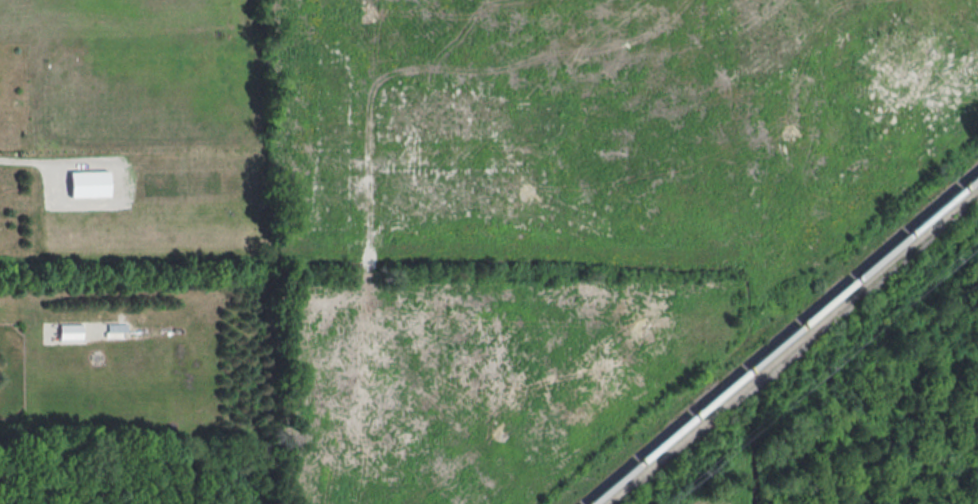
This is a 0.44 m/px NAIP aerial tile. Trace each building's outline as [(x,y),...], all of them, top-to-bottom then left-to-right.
[(69,172),(70,197),(109,197),(108,171),(69,172)] [(81,324),(60,324),(60,340),(81,341),(81,324)]
